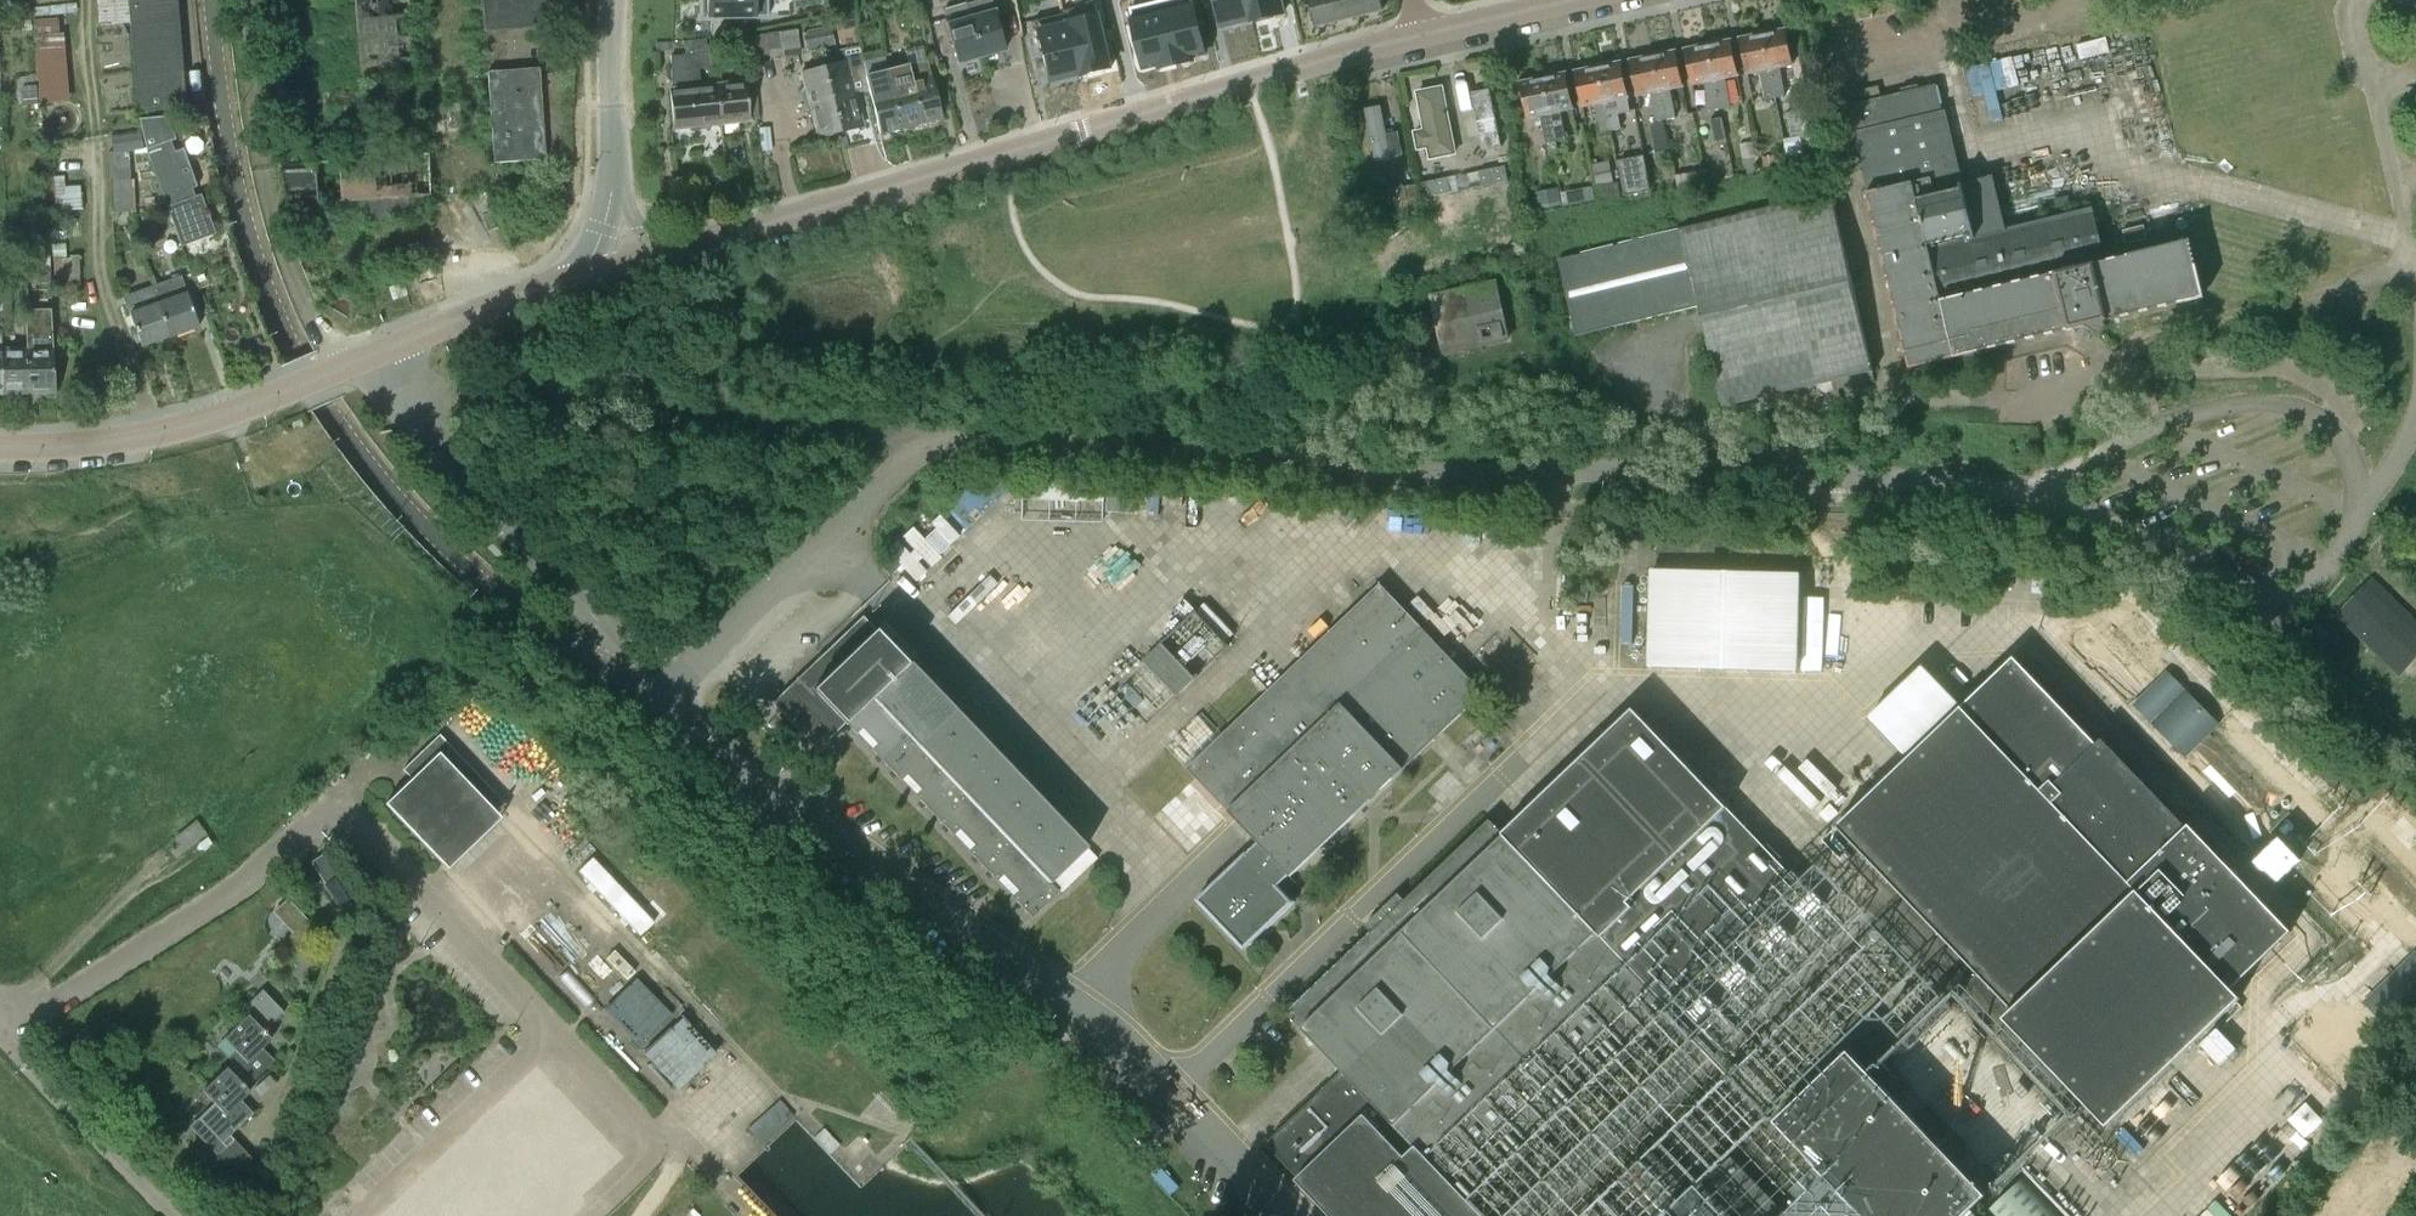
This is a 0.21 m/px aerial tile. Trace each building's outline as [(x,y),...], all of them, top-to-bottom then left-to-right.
[(160,110),(187,108),(178,0),(129,0),(138,112),(155,111),(160,110)] [(405,0),(351,0),(354,72),(407,70),(405,0)] [(568,157),(569,156),(559,27),(560,27),(558,0),(483,0),(485,32),(487,32),(490,72),(488,72),(494,163),(546,160),(546,158),(568,157)] [(769,17),(768,0),(703,0),(704,13),(708,13),(708,17),(769,17)] [(981,57),(1007,50),(993,0),(982,0),(967,4),(981,57)] [(1221,25),(1251,18),(1252,18),(1248,0),(1215,0),(1221,25)] [(1251,18),(1252,21),(1284,13),(1280,0),(1248,0),(1252,18),(1251,18)] [(1317,26),(1384,10),(1381,0),(1311,0),(1317,26)] [(981,57),(967,4),(944,10),(958,63),(981,57)] [(1163,12),(1176,65),(1191,61),(1190,56),(1205,52),(1193,4),(1163,12)] [(1857,8),(1860,20),(1873,17),(1870,5),(1857,8)] [(1160,69),(1176,65),(1163,12),(1132,20),(1144,67),(1159,64),(1160,69)] [(1066,22),(1066,25),(1068,25),(1080,73),(1078,73),(1079,76),(1111,68),(1098,14),(1066,22)] [(38,104),(70,102),(64,33),(60,33),(59,18),(36,20),(36,34),(35,35),(37,77),(29,77),(30,89),(21,90),(22,105),(38,104)] [(1068,25),(1066,25),(1037,32),(1048,80),(1078,73),(1080,73),(1068,25)] [(803,32),(806,49),(836,43),(832,26),(803,32)] [(1763,33),(1776,97),(1786,95),(1780,68),(1794,65),(1787,29),(1763,33)] [(771,57),(800,53),(797,31),(768,35),(771,57)] [(1776,97),(1763,33),(1740,38),(1747,74),(1761,71),(1766,99),(1776,97)] [(744,49),(746,58),(758,57),(754,37),(743,39),(744,49)] [(2106,38),(2077,46),(2080,60),(2109,52),(2106,38)] [(1722,39),(1708,41),(1721,108),(1731,106),(1726,78),(1739,76),(1732,40),(1722,42),(1722,39)] [(1721,108),(1708,41),(1695,44),(1695,47),(1686,49),(1692,85),(1706,82),(1711,110),(1721,108)] [(869,89),(866,77),(862,47),(837,52),(839,62),(845,61),(850,78),(828,83),(830,89),(840,132),(864,126),(855,92),(869,89)] [(708,53),(709,69),(747,65),(746,58),(744,49),(733,50),(733,51),(708,53)] [(1667,50),(1653,52),(1666,119),(1676,117),(1671,89),(1684,87),(1677,51),(1667,52),(1667,50)] [(1666,119),(1653,52),(1640,55),(1640,58),(1630,60),(1637,96),(1651,93),(1657,121),(1666,119)] [(720,124),(715,85),(701,86),(700,70),(709,69),(708,53),(671,56),(673,128),(720,124)] [(845,61),(839,62),(801,72),(807,94),(830,89),(828,83),(850,78),(845,61)] [(909,66),(924,124),(942,119),(928,61),(909,66)] [(1598,64),(1612,130),(1622,128),(1619,114),(1631,111),(1628,98),(1629,98),(1622,62),(1612,64),(1612,61),(1598,64)] [(1602,132),(1612,130),(1598,64),(1585,66),(1585,69),(1576,71),(1583,107),(1596,104),(1602,132)] [(903,129),(924,124),(909,66),(889,71),(903,129)] [(880,134),(903,129),(889,71),(866,77),(869,89),(880,134)] [(1557,72),(1543,74),(1556,141),(1566,139),(1561,112),(1574,109),(1567,72),(1557,74),(1557,72)] [(1556,141),(1543,74),(1530,77),(1530,80),(1521,82),(1533,146),(1556,141)] [(715,85),(720,124),(751,121),(751,119),(759,118),(756,84),(747,85),(747,81),(715,85)] [(1856,133),(1870,192),(1868,193),(1872,212),(1873,212),(1877,228),(1876,228),(1879,239),(1883,255),(1885,266),(1886,266),(1890,281),(1889,282),(1892,293),(1896,309),(1895,309),(1898,320),(1899,319),(1901,330),(1903,341),(1904,341),(1908,357),(1907,357),(1910,368),(2069,330),(2086,326),(2102,337),(2108,326),(2105,325),(2104,320),(2206,296),(2192,238),(2129,253),(2105,259),(2093,210),(2005,231),(1993,178),(1962,185),(1945,112),(1942,113),(1940,105),(1943,104),(1939,86),(1850,107),(1854,125),(1858,124),(1860,133),(1856,133)] [(840,132),(830,89),(807,94),(818,138),(840,132)] [(1466,93),(1475,149),(1498,146),(1489,90),(1466,93)] [(1815,136),(1806,91),(1790,95),(1793,112),(1787,113),(1792,139),(1801,138),(1804,153),(1815,136)] [(1435,92),(1408,96),(1419,163),(1445,159),(1435,92)] [(449,104),(451,129),(462,128),(460,103),(449,104)] [(1365,167),(1397,163),(1394,137),(1376,139),(1373,111),(1359,113),(1365,167)] [(197,187),(183,148),(174,152),(171,142),(174,141),(165,117),(139,119),(146,151),(181,246),(215,234),(209,217),(210,216),(208,208),(206,209),(201,195),(195,197),(192,189),(197,187)] [(1723,118),(1710,120),(1715,142),(1727,140),(1723,118)] [(1670,151),(1664,122),(1650,125),(1656,154),(1670,151)] [(142,151),(141,134),(110,137),(112,154),(119,153),(129,152),(142,151)] [(1792,139),(1784,141),(1786,156),(1804,153),(1801,138),(1792,139)] [(1754,142),(1741,144),(1743,157),(1756,155),(1754,142)] [(119,153),(112,154),(107,155),(110,217),(130,216),(129,182),(130,182),(129,152),(119,153)] [(1777,165),(1775,155),(1764,158),(1766,167),(1777,165)] [(1625,198),(1646,194),(1651,193),(1644,157),(1618,162),(1625,197),(1625,198)] [(402,195),(414,194),(411,162),(331,169),(334,203),(365,200),(366,217),(404,213),(402,195)] [(1596,188),(1612,185),(1608,165),(1592,168),(1596,188)] [(1508,180),(1506,167),(1480,172),(1483,185),(1508,180)] [(282,203),(309,202),(307,168),(280,169),(282,203)] [(1679,189),(1709,182),(1706,169),(1676,175),(1679,189)] [(64,176),(52,176),(53,213),(81,212),(81,196),(79,196),(79,188),(65,188),(64,176)] [(1448,178),(1423,183),(1426,197),(1451,192),(1448,178)] [(1405,187),(1380,192),(1382,205),(1394,203),(1397,218),(1419,214),(1416,200),(1421,199),(1418,184),(1405,187)] [(1568,191),(1570,205),(1595,201),(1593,186),(1568,191)] [(1536,192),(1539,209),(1560,205),(1557,188),(1536,192)] [(1700,306),(1716,375),(1723,407),(1784,392),(1791,421),(1844,409),(1839,387),(1874,378),(1872,371),(1874,371),(1832,194),(1682,230),(1682,231),(1560,260),(1577,335),(1700,306)] [(2121,252),(2116,231),(2102,234),(2108,255),(2121,252)] [(51,257),(64,256),(64,243),(51,243),(51,257)] [(52,260),(52,277),(79,276),(78,260),(52,260)] [(181,275),(152,286),(170,337),(200,326),(181,275)] [(1444,355),(1508,341),(1495,284),(1432,298),(1444,355)] [(170,337),(152,286),(123,296),(141,347),(170,337)] [(0,305),(0,324),(10,324),(10,305),(0,305)] [(27,347),(27,393),(56,393),(53,347),(51,313),(27,313),(27,347)] [(27,347),(1,348),(1,393),(27,393),(27,347)] [(1090,480),(1021,478),(1020,497),(1090,499),(1090,480)] [(913,580),(966,530),(940,503),(916,525),(912,520),(883,548),(913,580)] [(1658,539),(1657,567),(1714,569),(1715,541),(1658,539)] [(1798,670),(1800,572),(1653,569),(1651,667),(1798,670)] [(2338,615),(2400,675),(2415,659),(2415,621),(2372,579),(2338,615)] [(1246,852),(1197,900),(1245,951),(1296,902),(1280,885),(1291,875),(1292,876),(1484,692),(1381,584),(1188,768),(1259,842),(1248,853),(1246,852)] [(1222,652),(1229,646),(1196,611),(1143,662),(1176,696),(1195,677),(1199,674),(1222,652)] [(1051,882),(1087,848),(954,709),(910,663),(909,664),(863,616),(773,702),(818,750),(847,722),(857,733),(863,728),(879,744),(873,750),(902,780),(908,775),(922,790),(916,795),(954,835),(960,829),(975,845),(970,851),(998,880),(1004,875),(1019,891),(1013,897),(1032,917),(1059,891),(1051,882)] [(2102,739),(2097,744),(2014,657),(1837,827),(2012,1010),(2004,1019),(2107,1127),(2241,999),(2232,989),(2291,932),(2189,825),(2187,828),(2102,739)] [(1870,718),(1904,755),(1958,703),(1924,667),(1870,718)] [(2220,724),(2168,671),(2133,705),(2185,758),(2220,724)] [(1399,894),(1366,925),(1373,932),(1288,1013),(1343,1070),(1266,1144),(1289,1167),(1299,1178),(1297,1180),(1331,1215),(1486,1215),(1470,1200),(1800,885),(1632,709),(1502,832),(1491,820),(1406,901),(1399,894)] [(412,779),(401,790),(386,803),(443,862),(505,803),(440,735),(403,770),(412,779)] [(207,836),(199,825),(175,843),(180,848),(175,852),(172,855),(177,861),(186,853),(207,836)] [(2246,867),(2269,888),(2295,859),(2271,838),(2246,867)] [(653,922),(593,859),(579,872),(640,936),(653,922)] [(357,898),(342,875),(326,885),(341,908),(357,898)] [(288,901),(276,912),(293,931),(305,920),(288,901)] [(2415,1012),(2415,951),(2363,1003),(2393,1034),(2415,1012)] [(635,974),(601,1006),(642,1049),(638,1053),(672,1089),(710,1054),(635,974)] [(248,1015),(223,1039),(239,1055),(234,1060),(242,1068),(239,1070),(251,1084),(275,1060),(263,1048),(273,1039),(269,1035),(274,1030),(270,1026),(284,1012),(263,990),(248,1004),(250,1007),(245,1012),(248,1015)] [(215,1103),(199,1118),(226,1147),(210,1162),(237,1190),(262,1167),(231,1135),(254,1113),(241,1100),(251,1091),(247,1087),(251,1084),(239,1070),(242,1068),(234,1060),(203,1090),(215,1103)] [(385,1215),(546,1215),(615,1150),(537,1070),(385,1215)] [(1828,1175),(1785,1215),(1979,1215),(1973,1210),(1988,1195),(1870,1072),(1796,1142),(1828,1175)] [(2163,1104),(2167,1107),(2173,1101),(2160,1087),(2144,1101),(2154,1112),(2163,1104)] [(1717,1176),(1755,1215),(1772,1215),(1778,1210),(1732,1162),(1717,1176)] [(1625,1181),(1660,1215),(1662,1215),(1677,1201),(1642,1165),(1625,1181)] [(2024,1175),(1985,1213),(1987,1215),(2063,1215),(2024,1175)]
